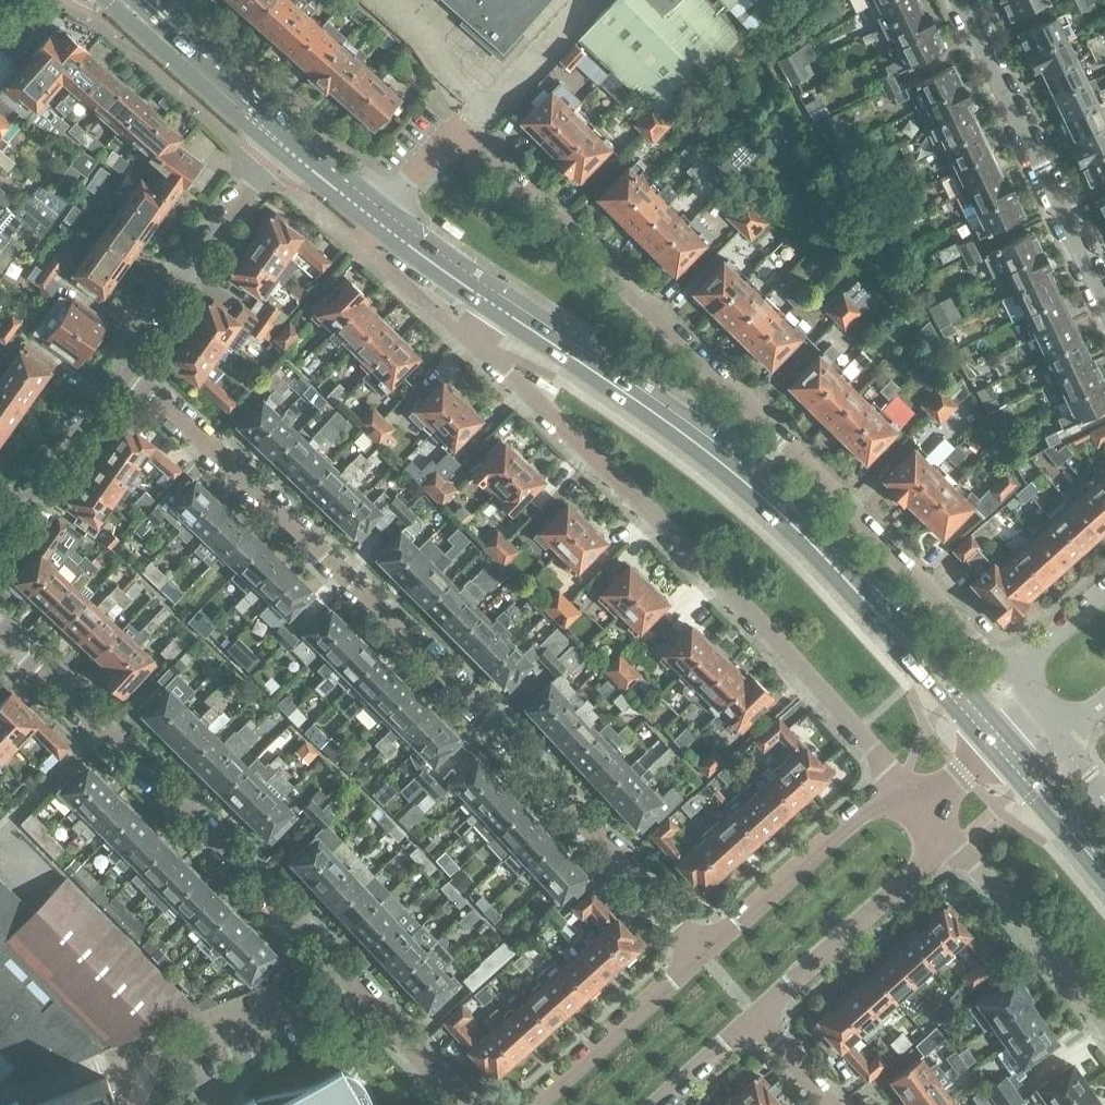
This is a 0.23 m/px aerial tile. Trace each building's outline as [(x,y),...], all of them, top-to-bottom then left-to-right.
[(252,23),(273,0),(237,0),(235,3),(244,11),(241,14),(252,23)] [(274,38),(300,10),(292,3),(289,0),(273,0),(252,23),(263,33),(265,30),(274,38)] [(491,46),(499,54),(549,0),(449,0),(483,31),(481,33),(491,42),(493,40),(495,41),(491,46)] [(659,116),(740,34),(709,0),(612,0),(577,39),(618,78),(659,116)] [(774,0),(738,0),(729,8),(749,30),(765,15),(778,4),(774,0)] [(831,6),(835,14),(845,5),(843,0),(837,0),(831,6)] [(882,26),(920,9),(916,0),(884,0),(875,4),(880,15),(877,17),(882,26)] [(1045,3),(1052,0),(1003,0),(1012,19),(1045,3)] [(1069,3),(1073,13),(1086,7),(1082,0),(1069,0),(1067,1),(1069,3)] [(281,49),(292,58),(320,27),(308,17),(314,10),(306,3),(300,10),(274,38),(283,47),(281,49)] [(831,6),(821,15),(826,22),(835,14),(831,6)] [(357,7),(350,15),(359,23),(366,15),(357,7)] [(889,33),(896,48),(935,30),(937,29),(929,12),(923,15),(920,9),(882,26),(885,34),(889,33)] [(1019,33),(1030,55),(1065,37),(1059,25),(1068,21),(1064,12),(1019,33)] [(370,37),(377,43),(386,32),(379,26),(370,37)] [(313,79),(341,47),(320,27),(292,58),(303,68),(305,66),(313,73),(310,76),(313,79)] [(89,52),(88,51),(65,31),(64,32),(62,30),(56,31),(53,33),(52,32),(34,52),(24,64),(25,65),(23,68),(52,95),(62,83),(89,52)] [(935,30),(896,48),(892,51),(896,58),(895,59),(885,65),(888,72),(877,77),(882,86),(883,89),(896,83),(892,75),(945,50),(935,30)] [(873,31),(863,35),(867,43),(877,39),(873,31)] [(394,38),(386,32),(377,43),(385,49),(394,38)] [(1093,53),(1104,47),(1104,32),(1088,41),(1093,53)] [(1065,37),(1030,55),(1027,56),(1035,72),(1041,69),(1044,76),(1082,58),(1077,47),(1071,51),(1065,37)] [(570,71),(586,53),(575,43),(558,61),(570,71)] [(328,87),(336,93),(361,65),(359,63),(366,55),(358,48),(351,55),(341,47),(313,79),(325,90),(328,87)] [(1093,53),(1099,64),(1104,61),(1104,47),(1093,53)] [(781,60),(787,71),(806,63),(800,50),(781,60)] [(67,115),(80,99),(106,71),(96,62),(98,60),(89,52),(62,83),(72,92),(61,104),(55,111),(62,117),(65,114),(67,115)] [(1047,87),(1052,97),(1086,81),(1082,71),(1087,68),(1082,58),(1044,76),(1049,86),(1047,87)] [(812,73),(806,63),(787,71),(794,83),(812,73)] [(353,108),(355,110),(380,82),(361,65),(336,93),(343,100),(342,105),(348,111),(353,108)] [(909,97),(915,108),(962,85),(952,65),(900,90),(896,83),(883,89),(887,96),(894,93),(898,103),(909,97)] [(62,117),(55,111),(61,104),(52,95),(23,68),(21,67),(16,73),(18,74),(5,89),(18,99),(15,102),(34,117),(65,133),(74,121),(67,115),(65,114),(62,117)] [(106,71),(80,99),(99,116),(126,86),(114,75),(113,77),(106,71)] [(618,78),(610,86),(622,97),(629,90),(618,78)] [(1064,118),(1103,101),(1104,100),(1104,87),(1098,90),(1092,78),(1086,81),(1052,97),(1057,108),(1059,107),(1064,118)] [(387,88),(380,82),(355,110),(364,118),(363,122),(370,128),(373,127),(374,128),(376,126),(380,127),(385,121),(384,117),(399,100),(399,99),(402,95),(390,85),(387,88)] [(925,131),(969,110),(965,103),(971,100),(964,85),(962,85),(915,108),(925,131)] [(99,116),(118,132),(143,104),(134,95),(135,94),(126,86),(99,116)] [(530,135),(531,136),(535,140),(539,139),(541,140),(572,108),(561,97),(564,94),(557,87),(523,121),(531,129),(530,135)] [(827,112),(820,97),(807,105),(814,119),(827,112)] [(1103,101),(1064,118),(1065,120),(1063,121),(1068,131),(1071,131),(1075,140),(1104,126),(1104,105),(1103,101)] [(118,132),(137,149),(164,119),(153,109),(151,111),(143,104),(118,132)] [(642,133),(659,116),(648,107),(632,124),(642,133)] [(572,108),(541,140),(542,141),(541,146),(547,152),(551,151),(559,158),(587,129),(589,132),(593,129),(595,126),(587,118),(585,121),(572,108)] [(969,110),(925,131),(935,152),(941,149),(944,147),(968,136),(979,131),(981,130),(976,119),(973,120),(969,110)] [(10,123),(0,115),(0,136),(10,123)] [(818,123),(831,149),(847,141),(835,115),(818,123)] [(669,126),(659,116),(642,133),(654,143),(669,126)] [(174,128),(164,119),(137,149),(154,164),(155,164),(173,145),(180,137),(172,129),(174,128)] [(69,131),(78,139),(85,131),(76,123),(69,131)] [(1082,164),(1104,153),(1104,126),(1075,140),(1078,146),(1072,149),(1080,165),(1082,164)] [(587,129),(559,158),(555,162),(557,164),(556,168),(562,173),(566,173),(568,175),(572,171),(578,178),(612,144),(604,135),(601,137),(593,129),(589,132),(587,129)] [(95,139),(85,131),(78,139),(87,147),(95,139)] [(985,144),(979,131),(968,136),(944,147),(941,149),(952,171),(955,170),(992,152),(988,142),(985,144)] [(759,150),(746,136),(744,134),(713,164),(729,180),(759,150)] [(1,150),(8,142),(0,136),(0,148),(1,150)] [(869,159),(858,137),(832,149),(845,171),(846,170),(855,166),(869,159)] [(689,144),(682,152),(693,163),(700,155),(689,144)] [(181,150),(173,145),(155,164),(154,164),(148,170),(159,178),(154,186),(173,200),(179,192),(177,190),(182,184),(184,185),(186,182),(188,183),(196,171),(195,170),(199,164),(198,162),(199,161),(183,148),(181,150)] [(6,171),(15,160),(1,150),(0,148),(0,165),(6,171)] [(71,165),(82,173),(87,176),(100,159),(83,149),(71,165)] [(114,166),(121,155),(113,150),(105,160),(114,166)] [(956,183),(961,193),(1000,174),(995,165),(998,164),(992,152),(955,170),(960,180),(956,183)] [(1082,164),(1091,184),(1104,178),(1104,153),(1082,164)] [(121,155),(114,166),(122,172),(129,161),(121,155)] [(617,215),(618,216),(649,184),(638,174),(644,168),(635,160),(598,197),(608,206),(607,211),(612,216),(617,215)] [(95,176),(104,182),(112,171),(103,165),(95,176)] [(867,186),(855,166),(846,170),(858,191),(859,191),(867,186)] [(715,173),(707,181),(718,191),(726,183),(715,173)] [(966,220),(1015,196),(1017,195),(1009,179),(1004,182),(1000,174),(961,193),(954,196),(966,220)] [(104,182),(95,176),(88,186),(97,192),(104,182)] [(164,213),(173,200),(154,186),(143,178),(136,188),(132,186),(124,197),(156,220),(162,212),(164,213)] [(75,193),(61,182),(54,192),(67,202),(75,193)] [(45,201),(27,223),(42,236),(66,203),(40,184),(34,191),(45,201)] [(667,203),(650,185),(649,184),(618,216),(626,224),(625,229),(631,235),(635,233),(636,234),(667,203)] [(969,227),(974,225),(980,237),(1025,217),(1015,196),(966,220),(969,227)] [(121,208),(114,219),(144,240),(152,230),(150,228),(156,220),(124,197),(118,206),(121,208)] [(740,228),(756,211),(744,199),(727,216),(740,228)] [(68,215),(77,221),(85,210),(75,203),(68,215)] [(646,245),(654,252),(685,220),(667,203),(636,234),(638,236),(637,241),(642,246),(646,245)] [(7,241),(12,234),(23,219),(6,206),(0,208),(0,250),(7,241)] [(879,224),(883,231),(894,225),(890,218),(882,206),(871,211),(879,224)] [(654,252),(656,254),(655,259),(661,264),(665,263),(675,272),(717,230),(698,211),(687,222),(685,220),(654,252)] [(769,223),(756,211),(740,228),(752,240),(769,223)] [(259,235),(290,256),(296,248),(321,270),(329,261),(301,236),(285,224),(286,221),(275,213),(259,235)] [(68,215),(60,225),(70,231),(77,221),(68,215)] [(144,240),(114,219),(108,227),(104,225),(97,236),(128,258),(134,250),(136,252),(144,240)] [(907,247),(894,225),(883,231),(896,253),(907,247)] [(999,260),(1004,270),(1041,252),(1032,232),(987,254),(991,263),(999,260)] [(20,241),(12,234),(7,241),(16,247),(20,241)] [(290,256),(259,235),(254,242),(250,243),(246,248),(247,251),(244,256),(274,277),(283,283),(297,263),(290,256)] [(94,246),(86,257),(117,279),(124,268),(122,267),(128,258),(97,236),(91,244),(94,246)] [(976,249),(975,247),(972,241),(960,247),(956,240),(938,249),(944,261),(962,253),(963,255),(976,249)] [(0,250),(0,270),(14,251),(13,250),(16,247),(7,241),(0,250)] [(963,255),(964,257),(967,262),(979,256),(976,249),(963,255)] [(1009,295),(1049,276),(1046,271),(1052,268),(1044,251),(1041,252),(1004,270),(1009,282),(1004,284),(1009,295)] [(56,253),(46,268),(53,274),(64,258),(56,253)] [(274,277),(244,256),(228,278),(240,287),(243,283),(263,299),(270,287),(268,285),(274,277)] [(108,291),(117,279),(86,257),(81,264),(78,261),(68,275),(100,299),(106,289),(108,291)] [(747,276),(746,275),(728,257),(694,291),(703,299),(702,304),(708,310),(712,309),(714,310),(747,276)] [(755,268),(765,277),(775,267),(765,258),(755,268)] [(58,281),(51,276),(53,274),(46,268),(44,271),(35,264),(27,275),(51,292),(58,281)] [(808,275),(786,298),(794,306),(816,282),(808,275)] [(730,327),(732,329),(765,294),(747,276),(714,310),(722,318),(721,323),(726,328),(730,327)] [(1018,302),(1024,314),(1061,297),(1056,286),(1054,287),(1049,276),(1009,295),(1014,304),(1018,302)] [(321,322),(331,331),(332,332),(361,302),(366,297),(347,278),(310,317),(318,324),(321,322)] [(296,282),(290,289),(301,299),(307,292),(296,282)] [(836,321),(863,293),(853,284),(827,311),(836,321)] [(939,300),(933,288),(922,293),(929,306),(939,300)] [(865,291),(863,293),(836,321),(845,330),(875,300),(865,291)] [(743,339),(751,347),(787,310),(783,306),(780,308),(765,294),(732,329),(734,330),(733,335),(738,340),(743,339)] [(58,295),(47,311),(92,344),(103,329),(98,325),(102,320),(73,299),(72,300),(58,295)] [(1030,338),(1069,320),(1064,309),(1067,308),(1061,297),(1024,314),(1030,326),(1025,328),(1030,338)] [(225,308),(214,300),(197,324),(226,345),(234,334),(236,336),(243,326),(223,311),(225,308)] [(251,310),(253,311),(276,327),(286,316),(269,303),(266,307),(258,301),(251,310)] [(943,301),(930,307),(939,327),(953,321),(943,301)] [(340,340),(351,351),(381,318),(370,308),(368,309),(361,302),(332,332),(331,331),(328,334),(337,343),(340,340)] [(789,308),(787,310),(751,347),(752,348),(751,352),(757,358),(761,357),(770,366),(812,323),(804,315),(800,318),(789,308)] [(82,359),(92,344),(47,311),(32,332),(43,340),(44,339),(73,360),(77,355),(82,359)] [(263,336),(266,339),(276,327),(253,311),(246,320),(254,325),(249,331),(261,339),(263,336)] [(15,328),(17,327),(23,317),(16,312),(7,323),(15,328)] [(392,329),(381,318),(351,351),(361,361),(359,363),(367,372),(370,369),(369,368),(398,339),(390,331),(392,329)] [(944,344),(930,320),(916,335),(927,346),(924,349),(932,357),(944,344)] [(1039,345),(1045,358),(1082,341),(1077,330),(1074,331),(1069,320),(1030,338),(1035,347),(1039,345)] [(300,333),(290,322),(273,340),(283,350),(300,333)] [(6,325),(0,333),(0,337),(6,341),(15,328),(7,323),(6,325)] [(945,336),(956,331),(951,323),(940,328),(945,336)] [(188,336),(183,343),(215,365),(220,358),(223,360),(231,349),(226,345),(197,324),(196,325),(192,326),(188,332),(188,336)] [(369,368),(370,369),(380,379),(377,382),(386,390),(387,389),(417,357),(409,350),(411,348),(400,337),(398,339),(369,368)] [(17,356),(10,366),(40,388),(48,377),(46,375),(52,366),(51,365),(55,361),(35,346),(34,347),(24,340),(14,354),(17,356)] [(1082,341),(1045,358),(1051,370),(1046,371),(1051,382),(1094,362),(1093,361),(1089,363),(1085,353),(1088,352),(1082,341)] [(237,403),(216,382),(225,373),(215,365),(183,343),(167,365),(180,374),(182,371),(198,383),(230,413),(237,403)] [(843,370),(832,359),(840,351),(833,343),(790,386),(799,395),(798,399),(804,405),(808,404),(810,405),(843,370)] [(873,359),(863,350),(852,361),(861,371),(873,359)] [(311,352),(299,365),(307,373),(320,361),(311,352)] [(961,363),(964,369),(976,364),(973,357),(961,363)] [(1057,405),(1104,383),(1094,362),(1051,382),(1056,392),(1060,390),(1065,401),(1057,405)] [(976,364),(964,369),(969,379),(981,373),(976,364)] [(0,373),(0,389),(25,406),(30,398),(32,399),(40,388),(10,366),(5,374),(1,371),(0,373)] [(826,421),(828,423),(859,391),(850,382),(853,379),(843,370),(810,405),(817,413),(816,417),(822,422),(826,421)] [(249,406),(238,418),(234,422),(256,442),(283,413),(274,405),(283,397),(281,394),(289,385),(274,371),(263,383),(272,392),(254,411),(249,406)] [(246,376),(240,383),(248,391),(254,384),(246,376)] [(932,413),(959,386),(949,377),(923,405),(932,413)] [(882,390),(890,398),(902,386),(893,378),(882,390)] [(959,386),(932,413),(941,422),(957,406),(970,394),(963,381),(959,386)] [(424,438),(432,430),(463,399),(452,388),(450,389),(442,382),(410,414),(412,416),(409,419),(414,425),(413,426),(424,438)] [(1104,383),(1057,405),(1062,415),(1057,417),(1063,429),(1104,409),(1104,385),(1104,383)] [(337,385),(326,396),(335,405),(346,394),(337,385)] [(310,386),(302,393),(319,409),(326,402),(310,386)] [(977,391),(988,411),(1001,405),(997,398),(995,399),(988,386),(977,391)] [(12,427),(20,416),(19,415),(25,406),(0,389),(0,419),(12,427)] [(399,401),(387,389),(386,390),(370,406),(372,408),(357,425),(367,434),(383,418),(399,401)] [(838,434),(847,443),(883,406),(875,398),(871,403),(859,391),(828,423),(830,425),(828,428),(834,434),(838,434)] [(474,410),(463,399),(432,430),(443,441),(440,443),(448,452),(480,419),(472,412),(474,410)] [(886,402),(883,406),(847,443),(848,443),(846,446),(852,452),(857,452),(866,461),(899,427),(892,419),(897,413),(886,402)] [(256,442),(273,458),(300,429),(290,421),(299,412),(291,405),(283,413),(256,442)] [(302,427),(300,429),(273,458),(289,473),(343,417),(336,410),(311,436),(302,427)] [(289,473),(306,490),(333,461),(322,451),(349,423),(343,417),(289,473)] [(393,429),(383,418),(367,434),(377,444),(393,429)] [(2,437),(4,439),(12,427),(0,419),(0,440),(2,437)] [(165,489),(182,470),(153,445),(138,434),(139,431),(127,422),(112,442),(110,446),(140,468),(147,458),(163,472),(156,481),(165,489)] [(1091,432),(1097,446),(1104,442),(1104,426),(1091,432)] [(1056,429),(1044,435),(1042,431),(1022,440),(1030,456),(1043,449),(1053,445),(1052,444),(1061,440),(1056,429)] [(485,483),(494,491),(525,460),(514,449),(512,450),(504,443),(495,453),(492,450),(487,455),(490,458),(472,476),(482,485),(485,483)] [(1058,450),(1067,460),(1074,454),(1065,444),(1058,450)] [(1053,445),(1043,449),(1059,467),(1067,460),(1058,450),(1053,445)] [(96,466),(129,489),(132,491),(141,478),(136,474),(140,468),(110,446),(108,448),(104,448),(100,455),(101,458),(96,466)] [(901,504),(905,500),(939,465),(937,464),(935,466),(924,455),(927,453),(919,446),(886,480),(892,486),(888,490),(890,492),(890,496),(896,502),(899,502),(901,504)] [(966,454),(957,446),(947,457),(957,465),(966,454)] [(306,490),(323,505),(366,459),(359,452),(342,470),(333,461),(306,490)] [(430,460),(421,469),(412,460),(404,468),(430,494),(445,478),(459,463),(452,455),(448,459),(445,455),(435,465),(430,460)] [(372,464),(366,459),(323,505),(340,521),(367,493),(356,484),(358,481),(357,480),(372,464)] [(500,508),(502,505),(510,513),(528,495),(533,490),(542,480),(534,472),(536,471),(525,460),(494,491),(488,497),(500,508)] [(922,516),(924,518),(957,483),(945,471),(948,468),(942,462),(939,465),(905,500),(913,507),(912,511),(918,517),(922,516)] [(84,482),(81,486),(112,507),(121,495),(123,496),(129,489),(96,466),(91,472),(87,472),(83,479),(84,482)] [(1090,490),(1104,506),(1104,468),(1104,467),(1085,484),(1090,490)] [(968,494),(957,483),(924,518),(925,519),(924,523),(929,529),(934,528),(943,536),(973,506),(984,517),(1003,498),(1019,480),(1008,470),(994,485),(980,498),(972,490),(968,494)] [(190,476),(176,492),(171,488),(133,528),(143,538),(163,516),(172,524),(178,518),(185,524),(211,496),(190,476)] [(445,478),(430,494),(441,505),(456,490),(445,478)] [(1090,490),(1085,484),(1081,480),(1062,496),(1098,535),(1104,528),(1104,506),(1090,490)] [(1031,482),(1024,488),(1032,497),(1039,490),(1031,482)] [(112,507),(81,486),(66,507),(79,516),(74,523),(94,537),(107,520),(104,518),(112,507)] [(1032,497),(1024,488),(1017,494),(1025,503),(1032,497)] [(139,498),(148,506),(154,499),(145,491),(139,498)] [(367,493),(340,521),(359,540),(368,530),(365,527),(386,505),(400,518),(409,507),(396,494),(390,499),(383,492),(374,501),(367,493)] [(193,531),(203,541),(229,513),(211,496),(185,524),(176,533),(184,540),(193,531)] [(1044,512),(1054,523),(1080,551),(1087,545),(1089,548),(1099,539),(1097,536),(1098,535),(1062,496),(1044,512)] [(148,506),(139,498),(133,505),(141,513),(148,506)] [(545,541),(556,552),(587,521),(576,510),(574,511),(567,504),(534,537),(543,544),(545,541)] [(374,554),(393,574),(421,545),(413,538),(421,529),(423,520),(418,516),(409,507),(400,518),(407,525),(387,545),(384,543),(374,554)] [(229,513),(203,541),(212,550),(195,568),(201,574),(211,564),(216,558),(245,528),(229,513)] [(986,520),(994,529),(1002,523),(993,513),(986,520)] [(28,596),(54,568),(83,537),(58,518),(51,529),(37,547),(30,556),(32,557),(22,568),(19,567),(16,571),(17,573),(12,578),(12,579),(8,584),(12,590),(17,594),(23,598),(26,594),(28,596)] [(986,520),(971,534),(981,545),(997,532),(994,529),(986,520)] [(598,532),(587,521),(556,552),(567,563),(564,566),(572,573),(604,541),(596,533),(598,532)] [(1078,552),(1080,551),(1054,523),(1044,533),(1038,527),(1030,534),(1035,541),(1061,568),(1068,561),(1071,564),(1081,555),(1078,552)] [(456,528),(447,538),(454,545),(464,534),(457,527),(456,528)] [(225,563),(236,572),(262,544),(245,528),(216,558),(223,565),(225,563)] [(481,547),(492,557),(508,541),(497,530),(481,547)] [(111,532),(102,542),(109,548),(118,538),(111,532)] [(409,590),(425,606),(453,578),(442,567),(470,540),(464,534),(454,545),(443,555),(409,590)] [(1041,585),(1043,584),(1018,557),(1009,564),(1002,557),(994,564),(979,548),(981,545),(971,534),(953,550),(964,561),(979,578),(973,583),(976,586),(973,589),(981,597),(980,598),(1004,626),(1029,604),(1028,603),(1044,588),(1041,585)] [(1006,544),(1018,557),(1043,584),(1050,578),(1052,581),(1062,572),(1060,569),(1061,568),(1035,541),(1026,549),(1015,536),(1006,544)] [(427,539),(421,545),(393,574),(409,590),(443,555),(427,539)] [(508,541),(492,557),(502,567),(519,551),(508,541)] [(244,596),(278,559),(262,544),(236,572),(228,580),(244,596)] [(40,604),(46,610),(91,562),(84,556),(76,564),(74,562),(72,564),(70,562),(60,574),(54,568),(28,596),(35,602),(40,604)] [(54,620),(62,627),(87,599),(77,590),(90,576),(89,576),(100,564),(94,558),(91,562),(46,610),(53,616),(54,620)] [(258,594),(269,604),(272,602),(296,576),(278,559),(244,596),(226,614),(233,621),(258,594)] [(462,587),(453,578),(425,606),(442,623),(499,566),(491,559),(462,587)] [(167,577),(155,565),(146,575),(158,587),(167,577)] [(607,603),(618,613),(649,582),(638,571),(636,573),(628,565),(596,598),(604,606),(607,603)] [(442,623),(457,638),(485,610),(475,600),(484,592),(483,591),(492,583),(494,584),(505,573),(499,566),(442,623)] [(87,599),(62,627),(69,634),(74,635),(79,640),(107,610),(116,601),(124,592),(134,581),(138,577),(135,574),(121,589),(117,586),(110,595),(108,593),(96,607),(87,599)] [(305,604),(315,594),(296,576),(272,602),(269,604),(284,619),(302,601),(305,604)] [(141,587),(134,581),(124,592),(116,601),(122,607),(141,587)] [(660,593),(649,582),(618,613),(628,624),(626,627),(634,635),(667,602),(658,595),(660,593)] [(544,609),(554,618),(569,603),(559,593),(544,609)] [(473,654),(510,618),(519,609),(512,602),(494,619),(485,610),(457,638),(473,654)] [(569,603),(554,618),(564,629),(580,613),(569,603)] [(346,625),(327,606),(317,616),(319,618),(298,640),(292,634),(282,643),(288,649),(289,648),(306,665),(319,653),(346,625)] [(169,613),(162,607),(144,627),(150,633),(158,624),(169,613)] [(88,652),(95,658),(121,631),(110,620),(114,616),(107,610),(79,640),(86,647),(88,652)] [(510,618),(473,654),(490,671),(518,643),(510,635),(519,627),(510,618)] [(278,640),(282,643),(292,634),(281,623),(259,645),(266,652),(278,640)] [(317,671),(325,678),(362,641),(346,625),(319,653),(327,661),(317,671)] [(194,635),(184,626),(160,651),(170,660),(194,635)] [(663,692),(678,677),(710,645),(712,643),(700,632),(698,634),(691,626),(659,658),(644,673),(663,692)] [(490,671),(508,689),(508,690),(519,680),(516,677),(538,656),(549,667),(559,658),(556,655),(567,644),(568,639),(556,627),(538,646),(534,642),(525,650),(518,643),(490,671)] [(121,631),(95,658),(102,665),(107,666),(109,668),(104,673),(108,677),(138,646),(142,642),(135,636),(131,640),(121,631)] [(346,691),(379,658),(362,641),(325,678),(314,689),(322,696),(337,682),(346,691)] [(678,677),(687,686),(684,689),(684,694),(690,699),(694,699),(695,698),(731,662),(719,650),(717,652),(710,645),(678,677)] [(104,681),(118,694),(122,690),(125,693),(155,662),(138,646),(108,677),(104,681)] [(559,658),(549,667),(557,676),(536,697),(533,694),(523,704),(540,723),(569,696),(562,688),(570,680),(566,676),(585,657),(574,647),(570,647),(559,658)] [(260,659),(252,651),(241,662),(249,670),(260,659)] [(604,671),(614,681),(630,665),(619,655),(604,671)] [(148,723),(154,729),(181,702),(193,690),(176,674),(186,664),(179,658),(158,679),(165,686),(140,711),(146,718),(148,723)] [(361,708),(395,674),(379,658),(346,691),(355,700),(342,712),(350,719),(361,708)] [(715,714),(718,711),(747,681),(739,674),(741,672),(731,662),(695,698),(706,709),(708,707),(715,714)] [(630,665),(614,681),(623,691),(624,692),(641,676),(630,665)] [(381,719),(410,690),(395,674),(361,708),(376,723),(381,719)] [(752,676),(747,681),(718,711),(729,722),(726,725),(734,732),(771,695),(752,676)] [(607,678),(597,689),(603,695),(614,685),(607,678)] [(397,735),(427,706),(410,690),(381,719),(391,729),(375,745),(381,751),(391,741),(397,735)] [(218,697),(212,691),(203,700),(209,706),(218,697)] [(632,700),(624,692),(623,691),(613,700),(623,710),(632,700)] [(11,693),(0,704),(0,726),(18,744),(32,730),(60,757),(69,747),(40,719),(28,707),(14,694),(13,695),(11,693)] [(277,705),(287,716),(297,707),(287,696),(277,705)] [(555,739),(591,705),(592,704),(587,698),(579,706),(569,696),(540,723),(555,739)] [(200,715),(172,743),(179,750),(180,755),(187,762),(216,733),(207,725),(217,714),(216,713),(225,703),(218,697),(209,706),(200,715)] [(655,700),(642,713),(651,722),(663,709),(655,700)] [(166,738),(172,743),(200,715),(193,708),(190,711),(181,702),(154,729),(162,736),(166,738)] [(591,705),(555,739),(571,756),(600,729),(590,718),(597,712),(591,705)] [(427,706),(397,735),(403,741),(405,739),(416,751),(444,724),(427,706)] [(306,716),(297,707),(287,716),(296,725),(306,716)] [(780,758),(812,793),(815,789),(818,792),(829,782),(826,780),(834,773),(823,762),(820,764),(778,718),(759,735),(769,746),(777,739),(789,750),(780,758)] [(216,733),(187,762),(194,769),(199,770),(205,776),(251,729),(245,723),(235,732),(234,731),(224,741),(216,733)] [(304,732),(320,747),(329,738),(313,723),(304,732)] [(449,749),(451,752),(461,741),(444,724),(416,751),(412,755),(422,774),(426,769),(427,770),(449,749)] [(626,724),(609,739),(616,745),(622,740),(632,730),(626,724)] [(5,763),(13,755),(10,752),(18,744),(0,726),(0,758),(5,763)] [(686,728),(673,741),(682,750),(695,737),(686,728)] [(251,729),(205,776),(212,783),(213,787),(220,794),(248,766),(239,756),(249,746),(248,745),(257,736),(251,729)] [(571,756),(587,773),(616,745),(609,739),(600,729),(571,756)] [(638,736),(632,730),(622,740),(628,746),(638,736)] [(764,751),(769,746),(759,735),(753,740),(764,751)] [(308,764),(318,753),(307,742),(306,741),(295,751),(308,764)] [(397,748),(391,741),(381,751),(387,757),(397,748)] [(335,745),(327,754),(336,762),(344,754),(335,745)] [(587,773),(603,790),(631,762),(616,745),(587,773)] [(603,790),(618,807),(646,782),(675,754),(668,747),(645,768),(636,758),(631,762),(603,790)] [(713,749),(697,766),(708,777),(724,760),(713,749)] [(248,766),(220,794),(227,801),(232,802),(237,808),(278,768),(286,759),(280,753),(268,765),(267,763),(256,774),(248,766)] [(492,774),(473,754),(463,764),(464,766),(447,783),(464,801),(492,774)] [(47,757),(39,765),(47,772),(54,764),(47,757)] [(0,758),(0,778),(10,768),(5,763),(0,758)] [(768,781),(796,812),(806,802),(804,800),(812,793),(780,758),(774,764),(776,765),(771,769),(776,774),(768,781)] [(723,768),(733,779),(739,774),(729,762),(723,768)] [(73,808),(102,778),(96,771),(91,770),(84,763),(56,791),(73,808)] [(246,820),(252,826),(281,797),(294,784),(278,768),(237,808),(244,815),(246,820)] [(723,768),(717,773),(727,784),(733,779),(723,768)] [(422,774),(401,793),(408,801),(421,788),(433,777),(427,770),(426,769),(422,774)] [(25,782),(31,788),(40,778),(34,772),(25,782)] [(472,824),(508,791),(492,774),(464,801),(474,812),(465,820),(470,826),(472,824)] [(102,778),(73,808),(81,817),(72,826),(79,833),(83,829),(117,796),(110,789),(109,785),(102,778)] [(446,790),(443,787),(437,780),(425,792),(397,819),(407,828),(446,790)] [(31,788),(25,782),(24,781),(13,792),(21,799),(31,788)] [(742,789),(775,826),(783,819),(785,821),(796,812),(768,781),(758,790),(755,786),(747,793),(743,788),(742,789)] [(646,782),(618,807),(640,830),(653,817),(658,822),(683,799),(672,788),(663,797),(656,789),(654,791),(646,782)] [(732,813),(760,844),(770,835),(768,832),(775,826),(742,789),(735,796),(725,804),(732,813)] [(472,824),(488,841),(523,808),(508,791),(472,824)] [(687,800),(696,811),(702,806),(692,795),(687,800)] [(123,802),(117,796),(83,829),(90,837),(97,830),(107,839),(135,810),(128,803),(123,802)] [(281,797),(252,826),(259,833),(264,835),(271,841),(302,809),(295,802),(290,806),(281,797)] [(303,808),(303,809),(309,815),(313,818),(323,809),(312,798),(303,808)] [(687,800),(681,805),(691,816),(696,811),(687,800)] [(323,828),(327,824),(339,813),(329,803),(323,809),(313,818),(323,828)] [(8,811),(1,804),(0,806),(0,820),(8,811)] [(486,843),(502,860),(539,825),(523,808),(488,841),(486,843)] [(108,853),(115,861),(149,827),(143,822),(142,817),(135,810),(107,839),(114,847),(108,853)] [(42,846),(53,835),(49,832),(51,831),(32,811),(20,824),(42,846)] [(718,819),(710,826),(739,857),(747,850),(749,853),(760,844),(732,813),(722,822),(718,819)] [(395,825),(393,823),(385,815),(378,823),(387,833),(395,825)] [(658,843),(668,834),(677,826),(668,817),(650,833),(658,843)] [(323,828),(289,859),(296,867),(296,870),(303,877),(332,851),(342,841),(327,824),(323,828)] [(404,834),(395,825),(387,833),(396,842),(404,834)] [(518,858),(526,867),(554,841),(539,825),(502,860),(494,868),(501,875),(518,858)] [(706,837),(695,847),(722,876),(733,867),(731,865),(739,857),(710,826),(702,833),(706,837)] [(121,870),(129,862),(139,871),(167,843),(160,836),(156,835),(149,827),(115,861),(113,863),(121,870)] [(712,885),(722,876),(695,847),(686,854),(668,834),(658,843),(677,863),(676,863),(691,880),(689,882),(699,893),(710,883),(712,885)] [(54,859),(62,851),(65,848),(53,835),(42,846),(54,859)] [(428,836),(420,843),(428,852),(436,845),(428,836)] [(314,885),(322,893),(358,859),(342,841),(332,851),(303,877),(310,884),(314,885)] [(526,867),(542,885),(570,858),(554,841),(526,867)] [(140,886),(148,893),(181,860),(175,854),(174,849),(167,843),(139,871),(147,879),(140,886)] [(409,855),(418,864),(425,857),(417,848),(409,855)] [(435,868),(425,857),(418,864),(428,875),(435,868)] [(450,858),(442,866),(451,875),(459,867),(450,858)] [(575,894),(585,884),(590,880),(570,858),(542,885),(557,900),(569,888),(575,894)] [(358,859),(322,893),(327,898),(327,903),(335,912),(374,875),(358,859)] [(172,901),(199,874),(193,868),(188,867),(181,860),(148,893),(155,901),(164,893),(172,901)] [(72,874),(87,889),(97,879),(82,864),(72,874)] [(462,870),(450,881),(461,893),(473,881),(462,870)] [(178,913),(186,921),(214,893),(208,886),(206,882),(199,874),(172,901),(181,910),(178,913)] [(346,919),(352,926),(388,891),(374,875),(335,912),(342,919),(346,919)] [(9,886),(0,877),(0,896),(9,886)] [(113,1045),(200,1011),(195,1006),(67,877),(33,911),(6,938),(88,1021),(113,1045)] [(105,887),(97,879),(87,889),(104,905),(111,899),(105,893),(105,887)] [(448,882),(440,889),(449,898),(457,891),(448,882)] [(21,898),(9,886),(0,896),(0,920),(21,898)] [(359,937),(366,945),(404,909),(388,891),(352,926),(358,932),(359,937)] [(466,901),(457,891),(449,898),(459,908),(466,901)] [(608,909),(591,891),(572,907),(581,917),(589,909),(605,928),(597,936),(624,966),(635,955),(633,953),(644,944),(634,933),(632,935),(617,919),(608,909)] [(221,900),(214,893),(186,921),(194,929),(197,926),(205,934),(232,907),(225,901),(221,900)] [(33,911),(22,899),(0,921),(0,932),(6,938),(33,911)] [(552,924),(562,915),(552,904),(541,914),(550,924),(551,925),(552,924)] [(948,905),(937,914),(935,912),(924,922),(926,924),(950,952),(951,951),(961,943),(978,962),(968,970),(980,983),(999,967),(970,935),(955,918),(958,916),(948,905)] [(120,921),(127,914),(118,906),(111,912),(120,921)] [(384,959),(411,934),(423,923),(407,906),(404,909),(366,945),(373,952),(378,953),(384,959)] [(489,906),(483,912),(494,924),(501,918),(489,906)] [(197,942),(214,959),(247,925),(240,919),(239,914),(232,907),(205,934),(197,942)] [(467,929),(477,920),(469,912),(460,922),(467,929)] [(138,925),(127,914),(120,921),(131,932),(138,925)] [(552,924),(557,929),(566,920),(562,915),(552,924)] [(551,925),(550,924),(541,932),(547,939),(557,930),(557,929),(552,924),(551,925)] [(954,954),(951,951),(950,952),(926,924),(919,931),(917,929),(906,938),(933,968),(942,959),(945,962),(954,954)] [(253,932),(247,925),(214,959),(210,963),(218,970),(229,959),(237,968),(265,940),(258,933),(253,932)] [(90,1054),(103,1049),(82,1027),(88,1021),(6,938),(0,932),(0,1049),(30,1078),(90,1054)] [(398,978),(400,977),(427,951),(411,934),(384,959),(390,966),(391,971),(398,978)] [(579,936),(571,943),(605,979),(613,972),(614,974),(624,966),(597,936),(587,945),(579,936)] [(142,944),(152,954),(159,948),(149,938),(142,944)] [(898,950),(889,957),(916,987),(925,979),(923,977),(933,968),(906,938),(896,947),(898,950)] [(253,984),(257,988),(291,975),(287,963),(275,968),(272,966),(280,958),(272,951),(271,947),(265,940),(237,968),(234,971),(250,987),(253,984)] [(478,968),(463,981),(473,990),(515,953),(504,941),(480,962),(478,968)] [(561,968),(588,998),(599,989),(597,986),(605,979),(571,943),(563,950),(571,959),(561,968)] [(443,969),(435,960),(440,955),(432,946),(427,951),(400,977),(406,983),(407,988),(414,996),(443,969)] [(159,948),(152,954),(169,971),(175,964),(159,948)] [(517,957),(526,966),(532,961),(524,951),(517,957)] [(517,957),(512,962),(520,972),(526,966),(517,957)] [(908,995),(916,987),(889,957),(882,964),(880,962),(869,972),(895,1001),(905,992),(908,995)] [(548,974),(540,981),(568,1012),(576,1005),(578,1008),(588,998),(561,968),(551,978),(548,974)] [(423,1002),(425,1005),(431,1011),(461,983),(452,975),(450,977),(443,969),(414,996),(420,1002),(423,1002)] [(972,989),(980,983),(968,970),(962,976),(972,989)] [(175,977),(185,988),(192,981),(181,971),(175,977)] [(861,983),(852,991),(879,1020),(888,1013),(886,1010),(895,1001),(869,972),(859,981),(861,983)] [(1000,986),(1000,985),(998,983),(989,989),(991,993),(976,1004),(991,1026),(1026,1003),(1028,1001),(1031,999),(1027,993),(1028,990),(1022,982),(1020,982),(1015,976),(1000,986)] [(201,990),(192,981),(185,988),(194,997),(201,990)] [(568,1012),(540,981),(532,988),(535,992),(524,1002),(551,1031),(563,1021),(561,1019),(568,1012)] [(480,989),(489,999),(495,994),(486,983),(480,989)] [(489,999),(480,989),(474,994),(484,1004),(489,999)] [(879,1020),(852,991),(845,997),(844,995),(832,1005),(859,1035),(870,1025),(872,1027),(879,1020)] [(200,1010),(208,1007),(218,1003),(208,993),(195,1005),(200,1010)] [(991,1026),(1005,1047),(1042,1021),(1028,1001),(1026,1003),(991,1026)] [(511,1007),(503,1015),(531,1046),(540,1038),(542,1040),(551,1031),(524,1002),(514,1011),(511,1007)] [(935,1008),(945,1019),(952,1013),(942,1002),(935,1008)] [(472,1016),(462,1005),(444,1022),(484,1067),(482,1069),(492,1081),(502,1071),(504,1073),(514,1064),(488,1035),(480,1042),(463,1024),(472,1016)] [(859,1035),(832,1005),(822,1014),(824,1016),(814,1025),(824,1037),(826,1034),(868,1080),(888,1065),(877,1052),(868,1061),(851,1042),(859,1035)] [(939,1024),(945,1019),(935,1008),(930,1013),(939,1024)] [(531,1046),(503,1015),(494,1022),(498,1026),(488,1035),(514,1064),(526,1054),(524,1052),(531,1046)] [(945,1025),(944,1028),(949,1034),(958,1028),(952,1020),(945,1025)] [(1057,1043),(1042,1021),(1005,1047),(1012,1057),(1008,1060),(1015,1071),(1035,1057),(1036,1059),(1045,1053),(1044,1051),(1054,1044),(1057,1043)] [(946,1038),(937,1027),(917,1045),(925,1055),(946,1038)] [(904,1031),(896,1039),(905,1049),(913,1042),(904,1031)] [(900,1053),(905,1049),(896,1039),(891,1043),(900,1053)] [(958,1053),(962,1059),(969,1067),(977,1061),(968,1047),(958,1053)] [(0,1049),(0,1080),(1,1081),(17,1066),(0,1049)] [(962,1059),(958,1053),(956,1050),(947,1057),(953,1065),(962,1059)] [(905,1101),(945,1072),(936,1060),(927,1067),(920,1058),(890,1079),(892,1082),(891,1085),(895,1091),(899,1092),(905,1101)] [(962,1059),(953,1065),(959,1074),(969,1067),(962,1059)] [(1070,1065),(1059,1073),(1058,1073),(1049,1079),(1050,1080),(1029,1094),(1036,1103),(1042,1099),(1046,1104),(1061,1104),(1088,1086),(1072,1064),(1070,1065)] [(372,1103),(371,1100),(370,1096),(368,1093),(367,1092),(367,1090),(365,1087),(362,1084),(359,1080),(354,1077),(350,1074),(347,1073),(344,1072),(341,1067),(302,1089),(297,1091),(291,1092),(278,1094),(270,1096),(263,1098),(256,1100),(254,1098),(242,1104),(372,1104),(372,1103)] [(905,1101),(909,1104),(941,1104),(951,1098),(942,1087),(951,1080),(945,1072),(905,1101)] [(987,1089),(996,1102),(1017,1087),(1008,1074),(987,1089)] [(734,1092),(746,1104),(781,1104),(766,1088),(769,1086),(758,1075),(748,1084),(745,1082),(734,1092)] [(118,1098),(115,1099),(112,1092),(106,1077),(72,1090),(73,1090),(35,1104),(120,1104),(118,1098)] [(1088,1086),(1061,1104),(1101,1104),(1088,1086)] [(998,1104),(1018,1104),(1026,1099),(1017,1087),(996,1102),(998,1104)] [(979,1104),(980,1104),(988,1099),(982,1091),(973,1097),(979,1104)] [(734,1092),(725,1101),(727,1103),(724,1104),(746,1104),(734,1092)]
